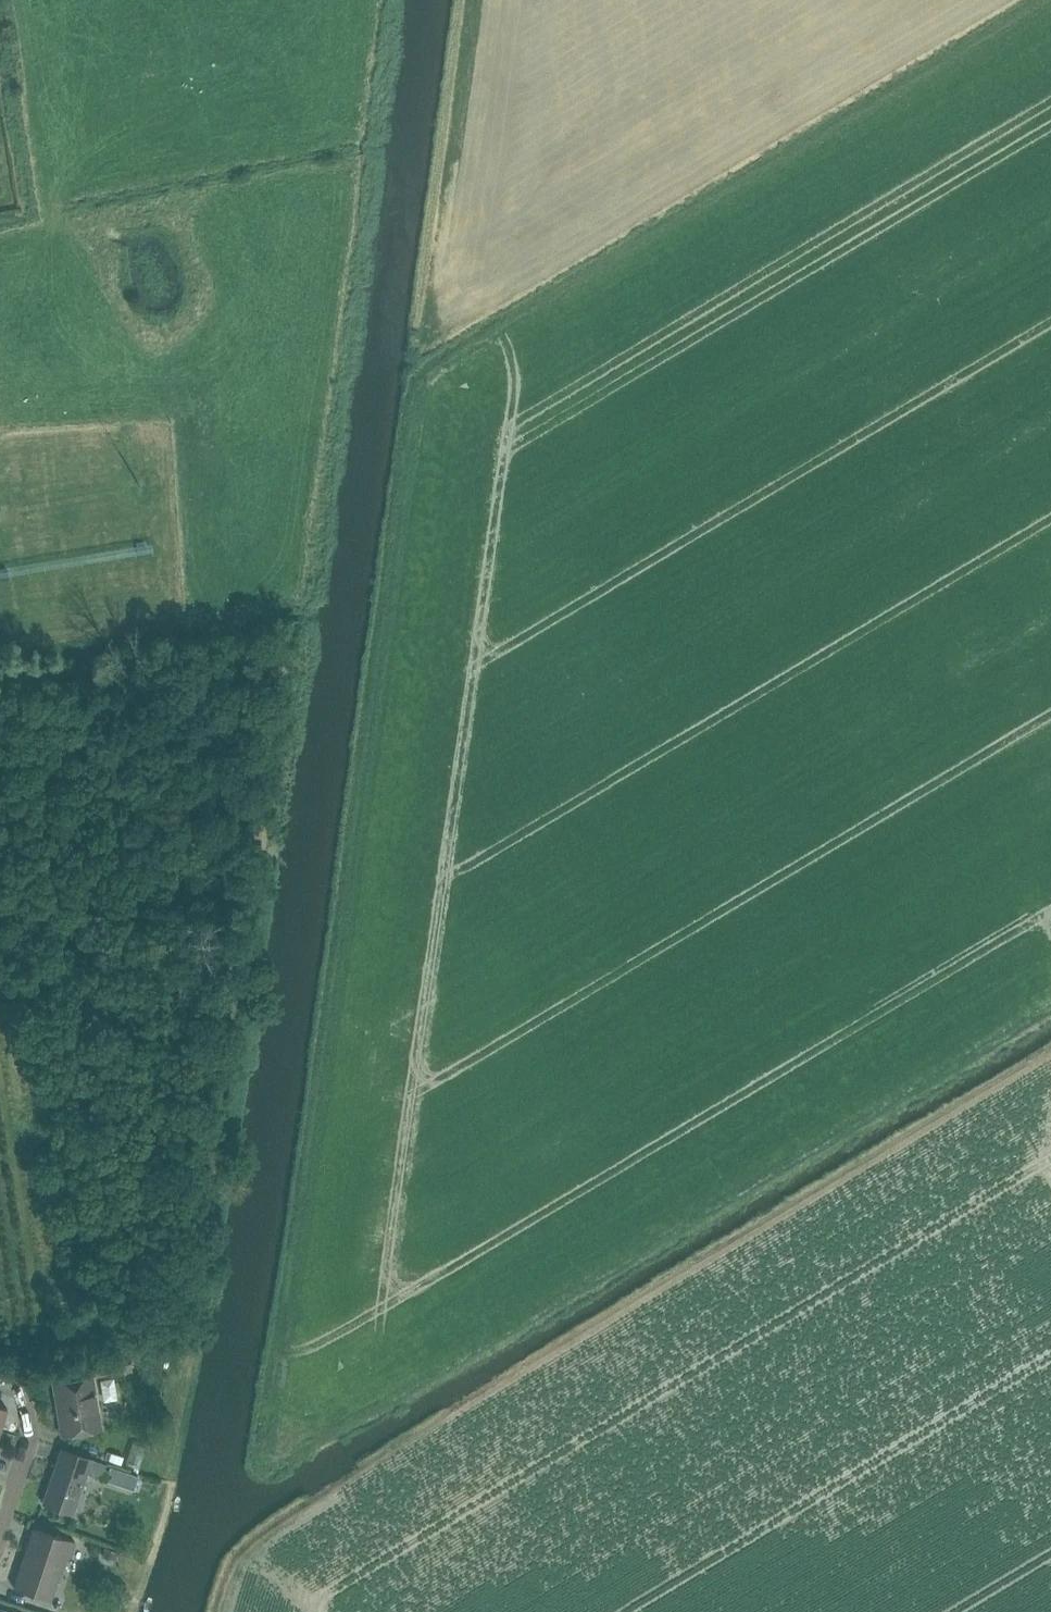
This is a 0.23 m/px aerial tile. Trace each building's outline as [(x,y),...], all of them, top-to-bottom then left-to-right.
[(95,1357),(97,1373),(130,1368),(128,1352),(95,1357)] [(93,1376),(54,1382),(61,1433),(100,1427),(93,1376)] [(125,1453),(134,1455),(138,1436),(128,1435),(125,1453)] [(101,1479),(106,1465),(62,1448),(41,1502),(72,1514),(88,1474),(101,1479)] [(129,1473),(125,1485),(133,1488),(137,1476),(129,1473)] [(34,1527),(14,1588),(50,1600),(65,1556),(69,1557),(75,1541),(34,1527)] [(105,1547),(102,1555),(115,1560),(118,1552),(105,1547)]
